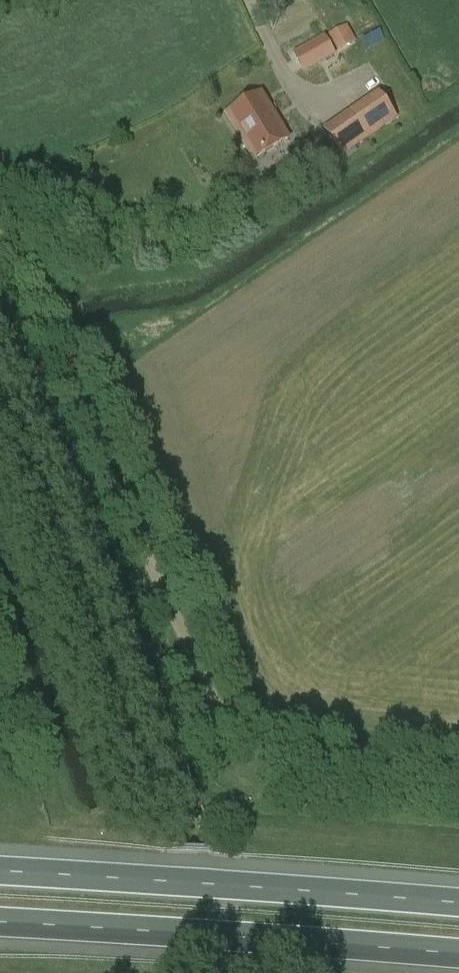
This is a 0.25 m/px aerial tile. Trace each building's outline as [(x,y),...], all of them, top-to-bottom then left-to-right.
[(356,43),(346,25),(328,35),(338,53),(356,43)] [(365,49),(384,41),(380,30),(361,38),(365,49)] [(332,57),(323,42),(298,56),(307,71),(332,57)] [(223,114),(237,138),(276,115),(262,91),(223,114)] [(323,130),(342,157),(397,120),(378,92),(323,130)] [(290,138),(276,115),(237,138),(251,161),(290,138)]
